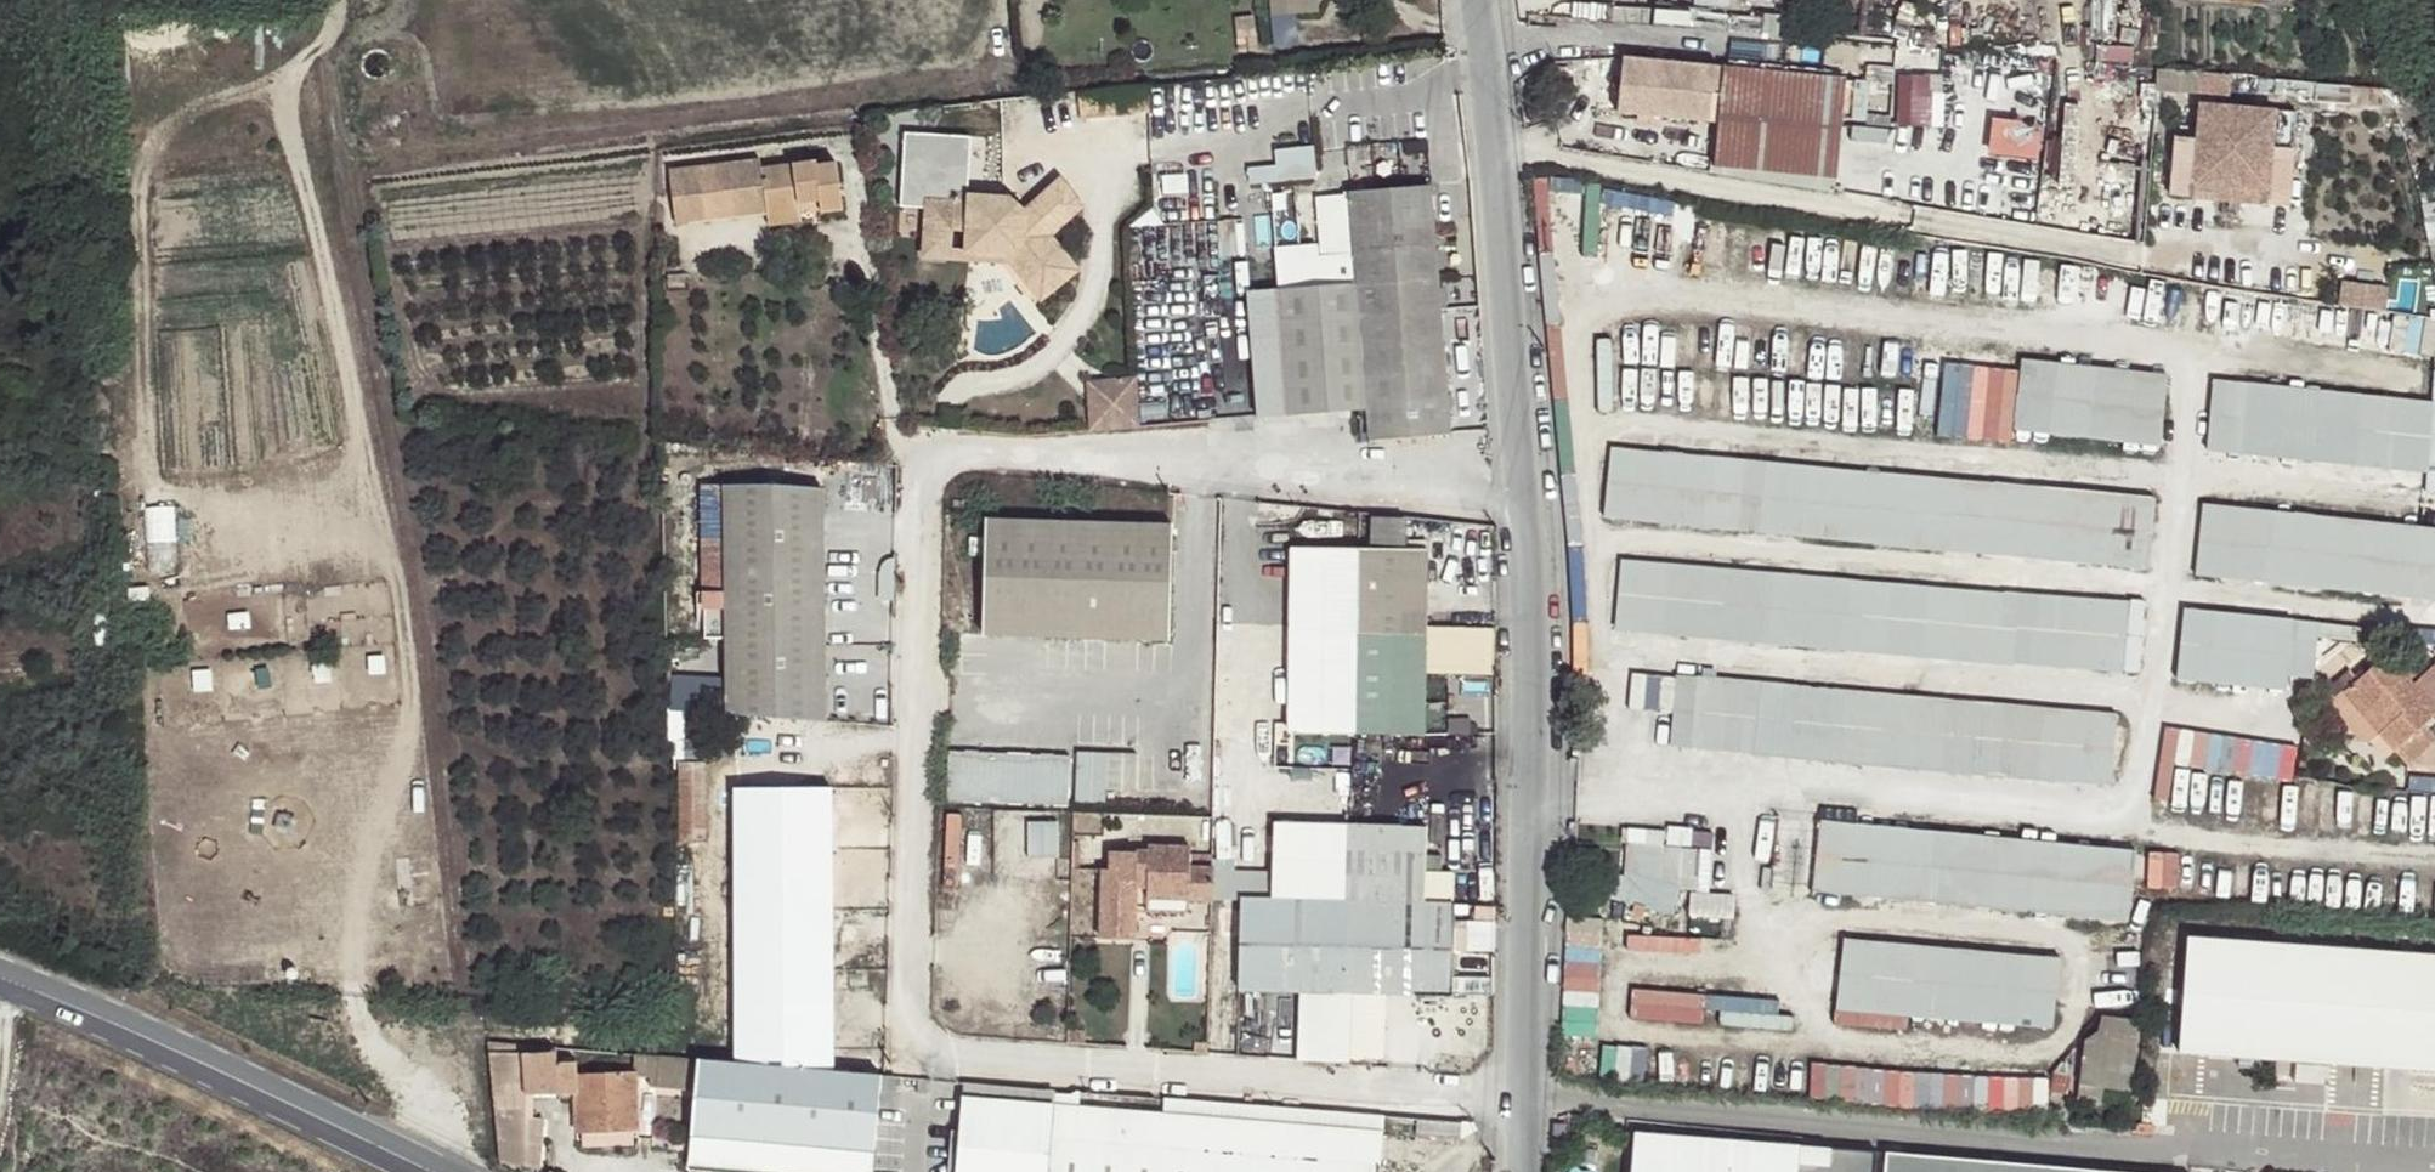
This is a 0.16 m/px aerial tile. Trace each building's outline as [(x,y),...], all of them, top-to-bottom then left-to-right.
[(1322,0),(1271,0),(1271,11),(1323,8),(1322,0)] [(1619,112),(1638,114),(1663,116),(1715,122),(1720,67),(1625,58),(1619,112)] [(1847,80),(1725,68),(1715,165),(1837,178),(1847,80)] [(2158,70),(2158,88),(2188,88),(2188,70),(2158,70)] [(1930,124),(1930,71),(1898,71),(1898,124),(1930,124)] [(2369,105),(2371,87),(2353,85),(2352,103),(2369,105)] [(2243,159),(2242,190),(2268,192),(2275,110),(2199,103),(2193,168),(2192,185),(2218,188),(2220,156),(2243,159)] [(2057,181),(2072,182),(2080,106),(2065,104),(2057,181)] [(1663,116),(1638,114),(1637,125),(1661,126),(1663,116)] [(1985,152),(2037,159),(2042,121),(1991,114),(1985,152)] [(2218,188),(2242,190),(2243,159),(2220,156),(2218,188)] [(675,224),(767,214),(799,209),(799,203),(820,201),(821,208),(821,212),(842,210),(836,162),(817,164),(815,159),(760,167),(759,159),(669,169),(675,224)] [(1006,257),(1012,264),(1035,292),(1052,278),(1057,285),(1077,269),(1050,235),(1082,207),(1059,180),(1024,209),(1009,197),(955,193),(953,203),(926,200),(924,240),(952,241),(952,230),(966,231),(965,248),(965,254),(1006,257)] [(2216,201),(2218,188),(2192,185),(2191,198),(2216,201)] [(1447,427),(1428,187),(1316,197),(1322,284),(1249,290),(1258,415),(1366,407),(1369,434),(1447,427)] [(2268,192),(2242,190),(2241,203),(2267,205),(2268,192)] [(799,209),(821,208),(820,201),(799,203),(799,209)] [(799,209),(767,214),(769,224),(801,221),(799,209)] [(923,257),(1012,264),(1006,257),(965,254),(965,248),(952,247),(952,241),(924,240),(923,257)] [(1052,278),(1035,292),(1041,299),(1057,285),(1052,278)] [(2341,278),(2339,302),(2387,307),(2389,283),(2341,278)] [(1941,362),(1940,435),(2012,437),(2014,363),(1941,362)] [(2050,432),(2101,438),(2109,440),(2160,444),(2167,375),(2059,363),(2050,432)] [(1138,424),(1135,373),(1084,376),(1087,427),(1138,424)] [(2215,379),(2211,430),(2209,451),(2426,472),(2433,402),(2215,379)] [(2155,498),(2102,493),(2082,492),(1613,446),(1605,516),(2148,569),(2155,498)] [(729,711),(830,719),(827,488),(727,484),(729,711)] [(2204,504),(2197,574),(2287,584),(2434,600),(2434,529),(2341,518),(2204,504)] [(1166,526),(986,520),(983,630),(1164,634),(1166,526)] [(1367,732),(1370,550),(1292,548),(1290,731),(1367,732)] [(1436,551),(1370,550),(1367,732),(1433,734),(1435,673),(1501,673),(1502,629),(1436,628),(1436,551)] [(2129,602),(2103,600),(2041,593),(1923,584),(1622,559),(1618,629),(2123,670),(2129,602)] [(2287,672),(2292,620),(2252,617),(2185,610),(2177,677),(2285,689),(2287,672)] [(2319,624),(2292,620),(2287,672),(2314,675),(2319,624)] [(2345,692),(2381,731),(2383,730),(2398,746),(2395,749),(2408,764),(2434,742),(2420,727),(2434,714),(2434,711),(2427,702),(2412,684),(2422,675),(2403,654),(2393,662),(2387,655),(2345,692)] [(1691,747),(2098,783),(2111,784),(2118,714),(2029,706),(1699,678),(1691,747)] [(2381,731),(2345,692),(2336,699),(2335,710),(2361,738),(2370,741),(2381,731)] [(2427,702),(2434,711),(2434,699),(2433,697),(2427,702)] [(2156,795),(2171,796),(2175,763),(2295,776),(2299,740),(2163,726),(2156,795)] [(2383,730),(2381,731),(2395,749),(2398,746),(2383,730)] [(1076,747),(1076,799),(1110,799),(1110,787),(1138,787),(1138,748),(1076,747)] [(1067,757),(950,752),(947,800),(1066,804),(1067,757)] [(703,763),(678,763),(678,837),(704,837),(703,763)] [(795,1068),(833,1072),(830,787),(779,788),(779,1067),(795,1068)] [(779,1067),(779,788),(733,789),(737,1063),(779,1067)] [(1814,890),(1822,824),(1823,820),(1781,816),(1775,868),(1773,886),(1814,890)] [(1029,817),(1030,852),(1060,852),(1060,817),(1029,817)] [(2136,851),(2097,846),(2020,838),(1857,823),(1855,827),(1849,894),(2127,921),(2136,851)] [(1351,991),(1354,827),(1273,824),(1271,900),(1240,900),(1239,988),(1319,990),(1351,991)] [(1849,894),(1855,827),(1822,824),(1814,890),(1849,894)] [(1425,829),(1354,827),(1351,991),(1382,992),(1450,994),(1452,905),(1423,903),(1425,829)] [(1630,827),(1629,842),(1664,845),(1665,831),(1630,827)] [(1664,845),(1629,842),(1627,876),(1663,887),(1666,848),(1666,845),(1664,845)] [(1212,900),(1213,856),(1190,857),(1190,848),(1149,847),(1150,854),(1109,853),(1109,870),(1101,870),(1100,936),(1136,936),(1138,889),(1138,882),(1149,883),(1149,889),(1150,898),(1212,900)] [(1666,848),(1663,887),(1680,888),(1695,890),(1698,850),(1666,848)] [(2150,883),(2178,883),(2178,849),(2150,849),(2150,883)] [(1773,886),(1775,868),(1764,868),(1762,890),(1772,892),(1773,886)] [(1663,887),(1627,876),(1609,872),(1603,893),(1661,910),(1678,911),(1680,888),(1663,887)] [(2052,1027),(2053,1021),(2061,957),(2008,951),(1845,938),(1836,1008),(1866,1011),(2052,1027)] [(2185,940),(2176,1056),(2434,1075),(2434,958),(2185,940)] [(1317,1062),(1350,1064),(1351,1048),(1351,991),(1319,990),(1317,1062)] [(2124,1096),(2138,1025),(2103,1016),(2098,1033),(2086,1041),(2076,1084),(2124,1096)] [(676,1089),(675,1056),(634,1053),(631,1071),(635,1071),(635,1076),(657,1079),(657,1086),(676,1089)] [(675,1056),(676,1089),(699,1091),(701,1059),(675,1056)] [(879,1076),(833,1072),(795,1068),(779,1067),(737,1063),(701,1059),(699,1091),(694,1154),(699,1154),(698,1167),(728,1170),(728,1156),(826,1164),(825,1171),(871,1171),(879,1076)] [(2049,1103),(2049,1071),(1857,1068),(1856,1100),(2049,1103)] [(1023,1087),(965,1082),(964,1096),(1022,1100),(1023,1087)] [(2124,1096),(2076,1084),(2072,1100),(2120,1111),(2124,1096)] [(1055,1089),(1023,1087),(1022,1100),(964,1096),(958,1171),(1049,1171),(1054,1104),(1055,1089)] [(495,1106),(524,1106),(523,1092),(493,1092),(495,1106)] [(1153,1097),(1151,1111),(1308,1124),(1310,1109),(1153,1097)] [(1382,1131),(1383,1130),(1308,1124),(1151,1111),(1054,1104),(1049,1171),(1379,1171),(1382,1131)] [(495,1106),(499,1160),(537,1168),(540,1117),(524,1116),(524,1106),(495,1106)] [(1310,1109),(1308,1124),(1383,1130),(1384,1114),(1350,1112),(1310,1109)] [(1450,1137),(1451,1120),(1384,1114),(1383,1130),(1382,1131),(1450,1137)] [(1566,1125),(1555,1125),(1554,1145),(1565,1146),(1566,1125)] [(631,1144),(630,1128),(582,1132),(582,1147),(631,1144)] [(1875,1154),(1635,1135),(1632,1171),(1873,1171),(1875,1154)] [(1889,1154),(1887,1171),(2097,1171),(1889,1154)] [(759,1171),(825,1171),(826,1164),(728,1156),(728,1170),(759,1171)]
